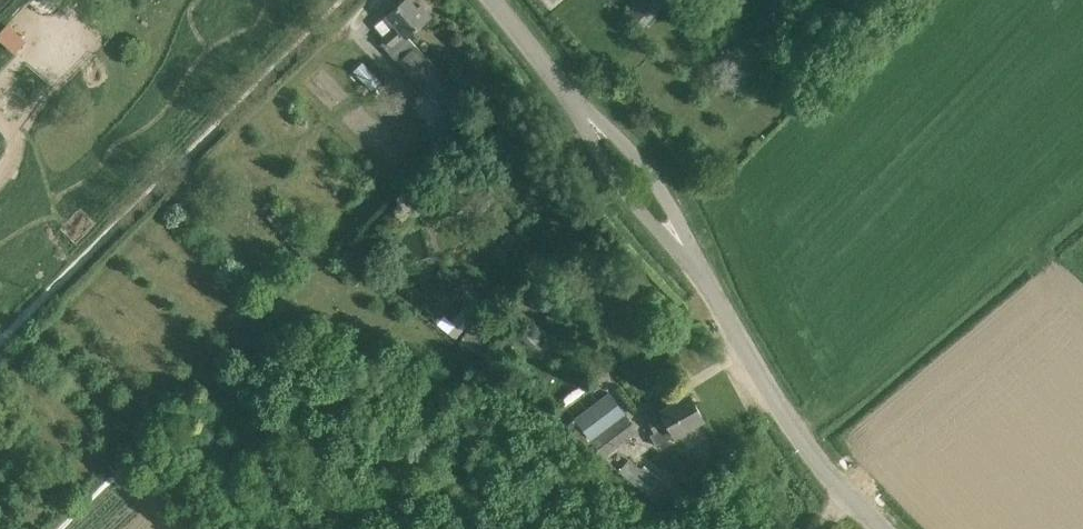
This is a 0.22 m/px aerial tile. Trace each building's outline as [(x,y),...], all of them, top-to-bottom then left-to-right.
[(431,15),(422,4),(418,7),(412,0),(404,0),(387,14),(388,15),(375,25),(383,35),(382,36),(385,40),(381,43),(398,61),(397,62),(445,113),(464,95),(407,36),(431,15)] [(629,11),(645,26),(668,0),(639,0),(629,11)] [(362,62),(353,71),(372,89),(381,80),(362,62)] [(363,277),(351,267),(341,278),(353,288),(363,277)] [(471,285),(460,296),(477,313),(488,302),(471,285)] [(532,330),(524,337),(531,345),(539,337),(532,330)] [(612,394),(576,420),(584,430),(602,455),(638,428),(619,404),(612,394)] [(675,436),(704,420),(690,394),(662,409),(662,410),(648,418),(654,432),(651,434),(657,446),(675,435),(675,436)] [(659,482),(630,459),(620,471),(649,495),(659,482)]
